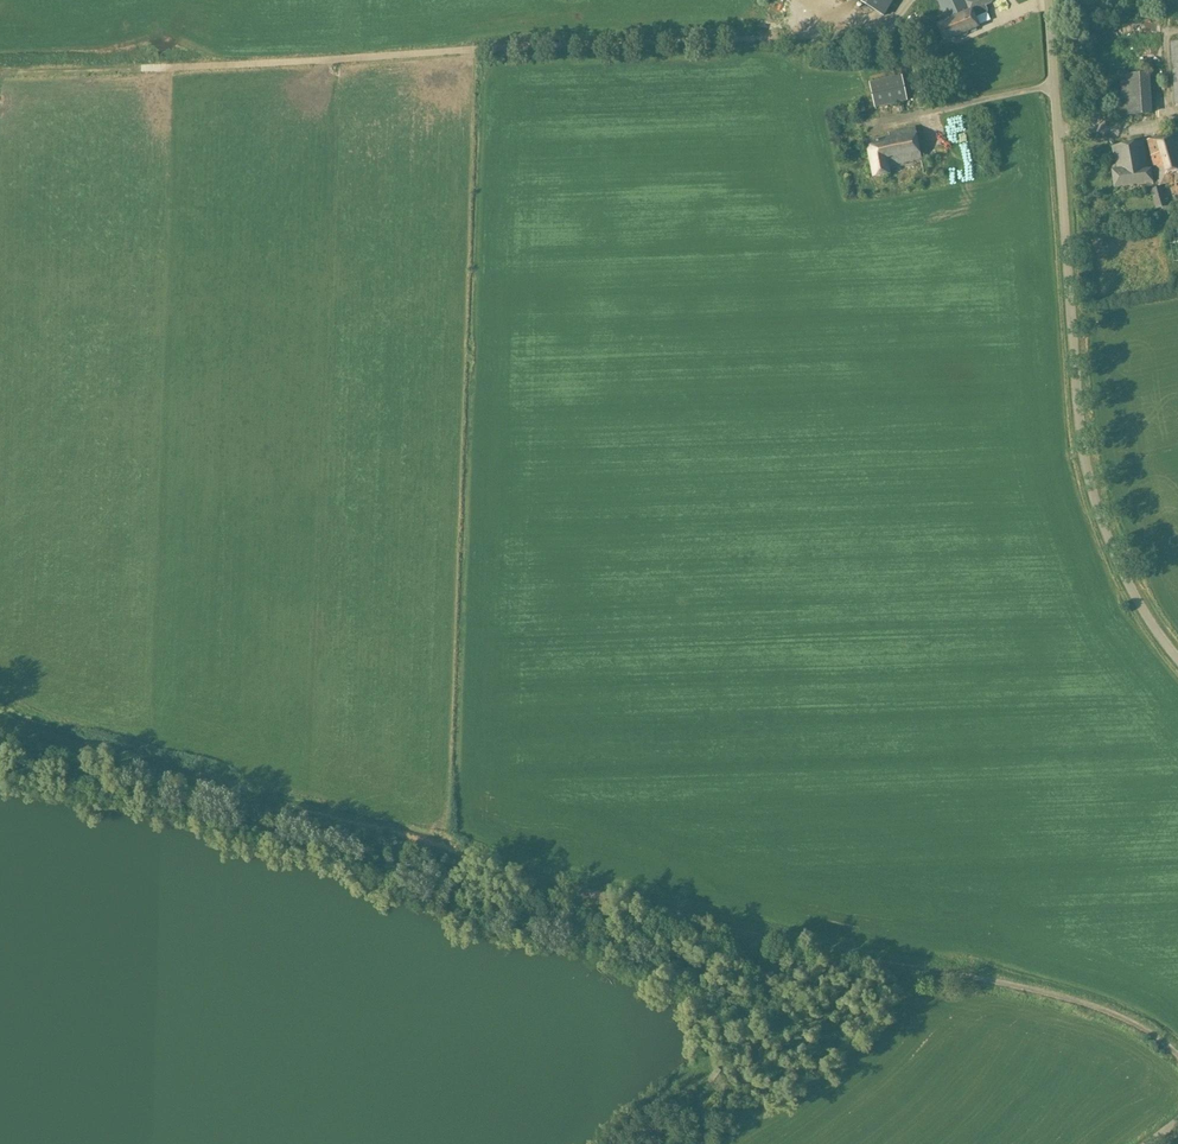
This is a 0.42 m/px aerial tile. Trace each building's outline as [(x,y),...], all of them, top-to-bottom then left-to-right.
[(884,18),(896,0),(855,0),(884,18)] [(976,19),(982,18),(983,22),(991,19),(986,6),(993,3),(992,0),(966,0),(965,0),(936,0),(945,21),(937,24),(944,41),(979,27),(976,19)] [(1150,73),(1119,75),(1121,98),(1111,98),(1113,117),(1152,115),(1150,73)] [(902,76),(869,83),(875,108),(908,101),(902,76)] [(889,133),(889,137),(865,142),(872,179),(890,176),(891,183),(925,175),(916,127),(889,133)] [(1159,187),(1177,181),(1177,133),(1146,141),(1157,181),(1159,187)] [(1151,168),(1149,168),(1143,141),(1112,147),(1115,164),(1111,165),(1112,172),(1114,188),(1152,184),(1151,168)] [(1167,206),(1162,187),(1151,190),(1156,209),(1167,206)]
